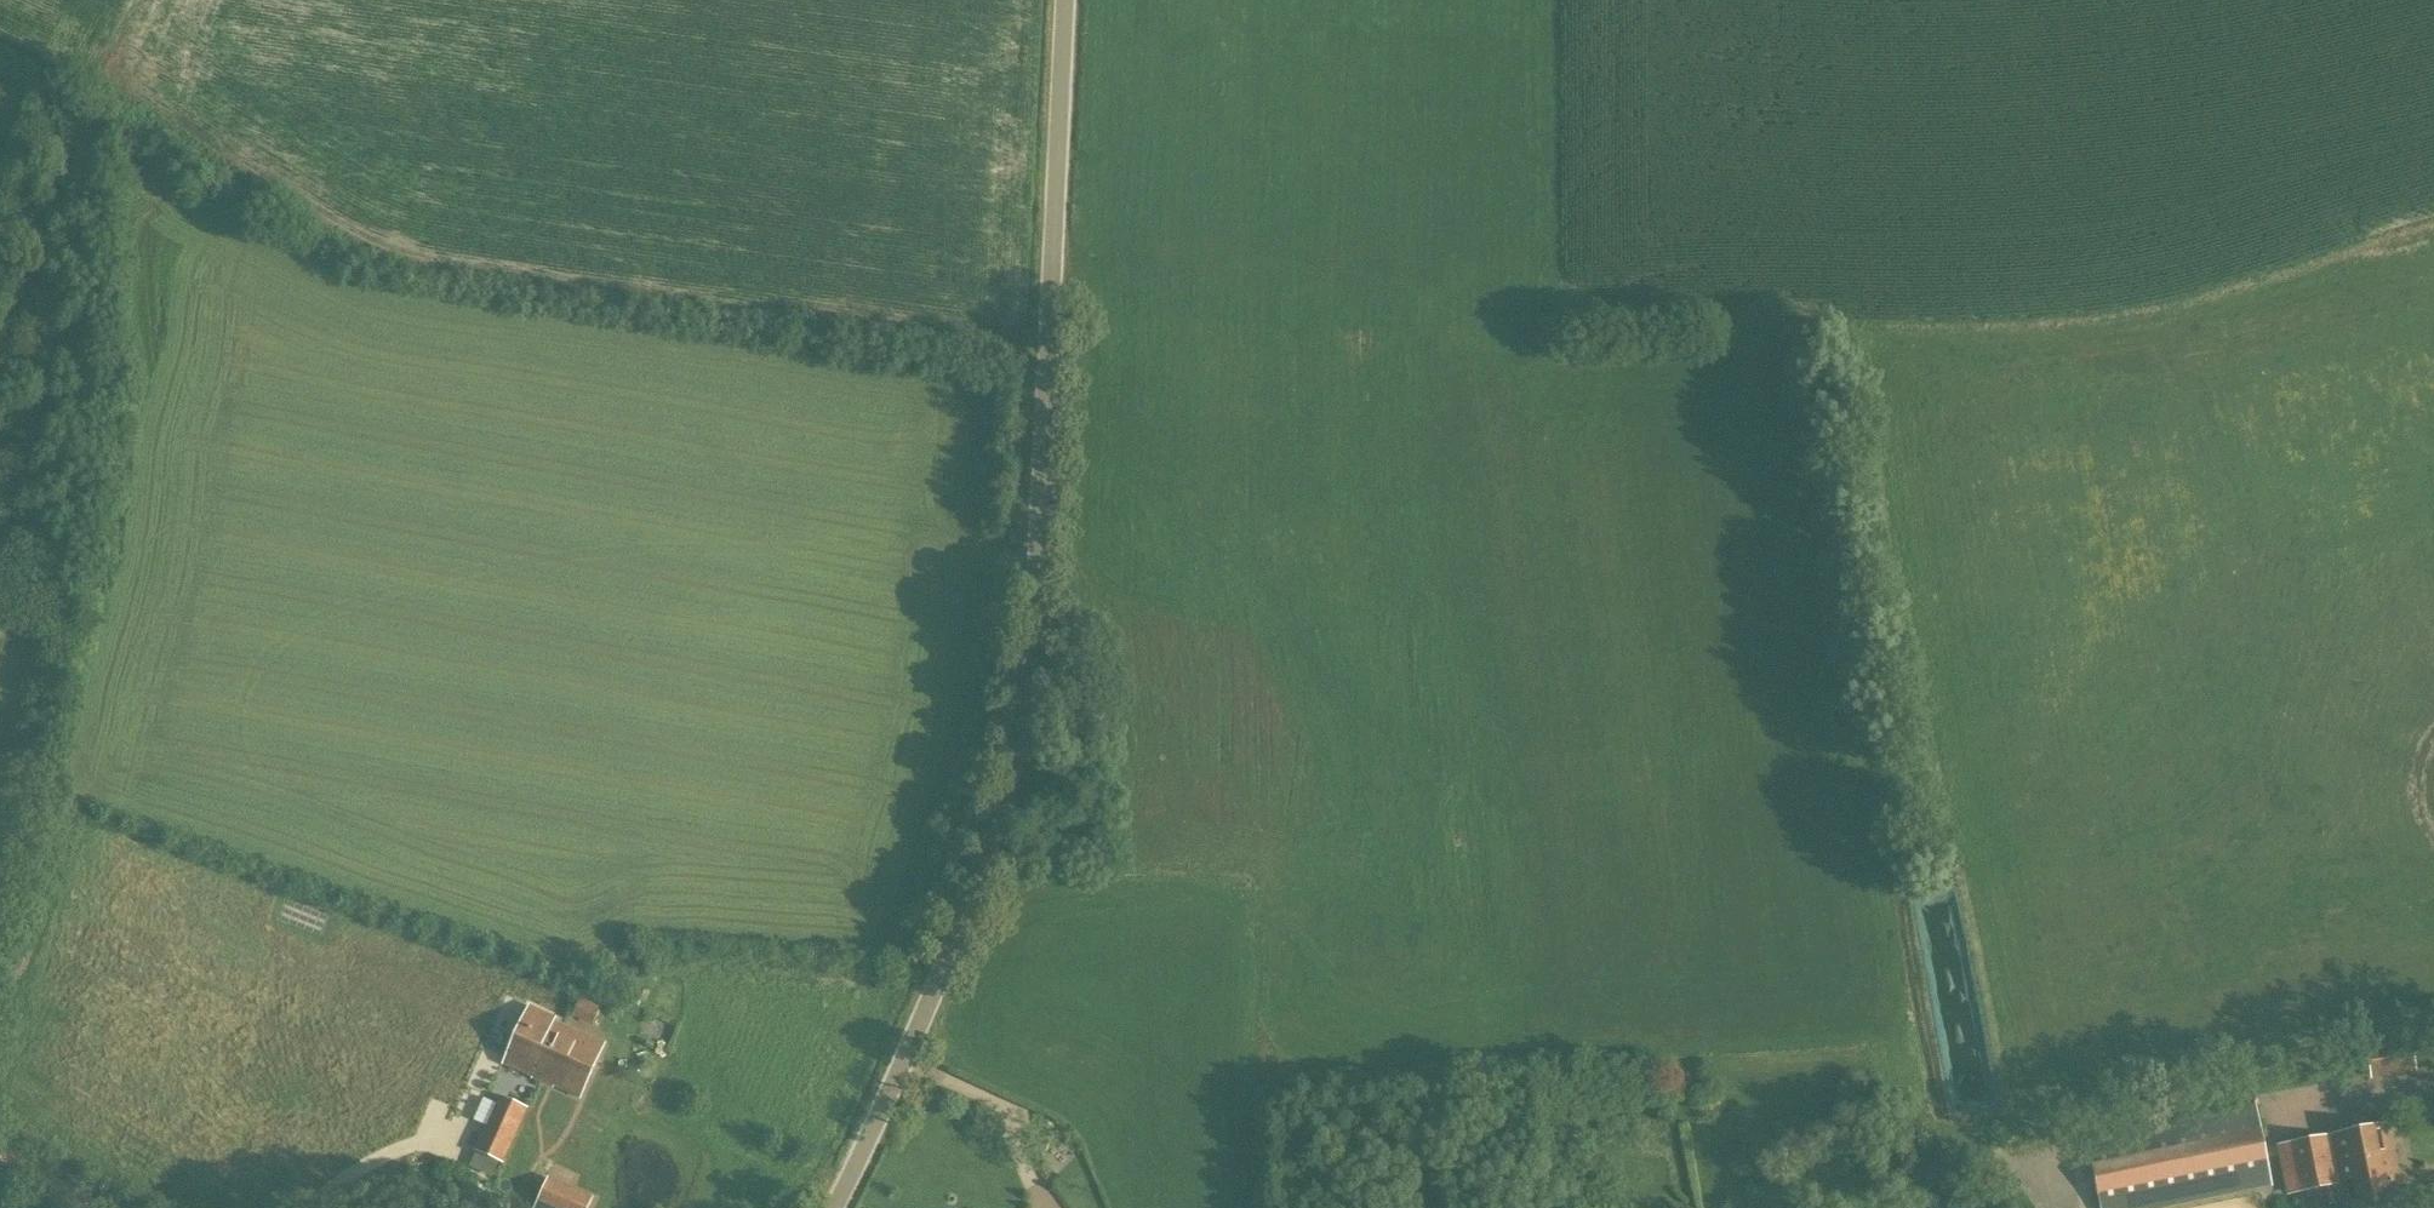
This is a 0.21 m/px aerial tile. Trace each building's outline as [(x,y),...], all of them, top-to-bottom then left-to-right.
[(601,1006),(580,997),(572,1016),(593,1025),(601,1006)] [(505,1064),(534,1077),(559,1025),(553,1022),(554,1017),(531,1007),(505,1064)] [(604,1045),(559,1025),(534,1077),(580,1097),(592,1071),(604,1045)] [(2412,1039),(2366,1046),(2371,1078),(2417,1071),(2412,1039)] [(499,1094),(474,1149),(503,1162),(529,1107),(499,1094)] [(2255,1104),(2087,1138),(2101,1207),(2168,1207),(2271,1187),(2264,1150),(2255,1104)] [(2389,1123),(2327,1136),(2336,1176),(2346,1174),(2348,1180),(2398,1170),(2389,1123)] [(2327,1136),(2278,1145),(2279,1147),(2289,1191),(2289,1194),(2338,1185),(2341,1200),(2343,1207),(2406,1207),(2403,1188),(2398,1170),(2348,1180),(2346,1174),(2336,1176),(2327,1136)] [(1054,1139),(1040,1154),(1060,1173),(1074,1157),(1054,1139)] [(588,1198),(545,1177),(530,1207),(584,1207),(588,1198)]
